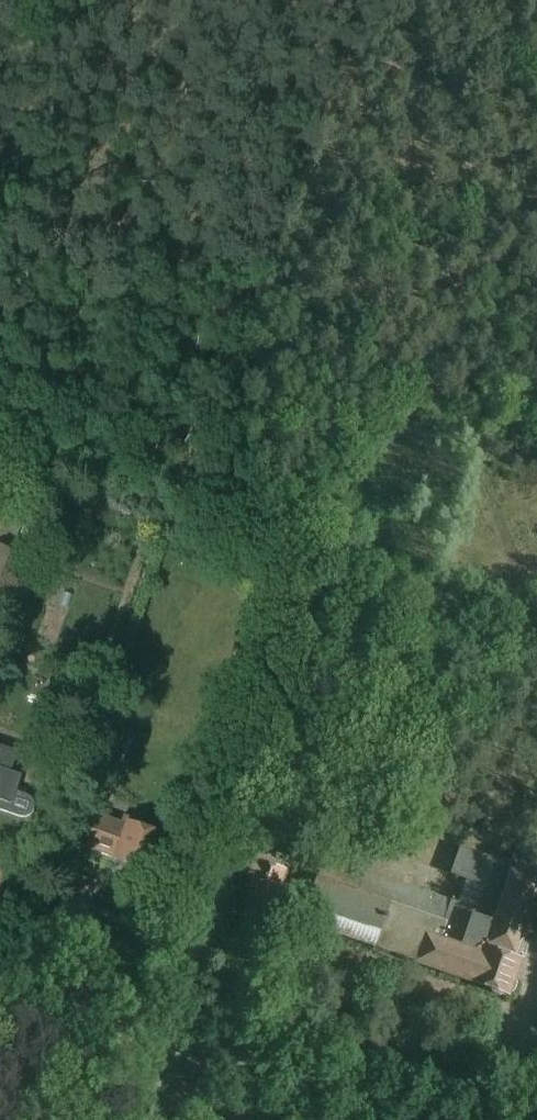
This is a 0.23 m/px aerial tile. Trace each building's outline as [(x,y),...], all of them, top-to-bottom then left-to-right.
[(19,818),(32,778),(14,772),(21,751),(0,745),(0,812),(19,818)] [(115,860),(156,875),(170,836),(129,821),(115,860)] [(250,909),(279,918),(293,876),(251,862),(245,881),(258,885),(250,909)] [(514,985),(536,902),(536,871),(510,863),(499,903),(392,873),(387,892),(401,896),(386,949),(514,985)]
